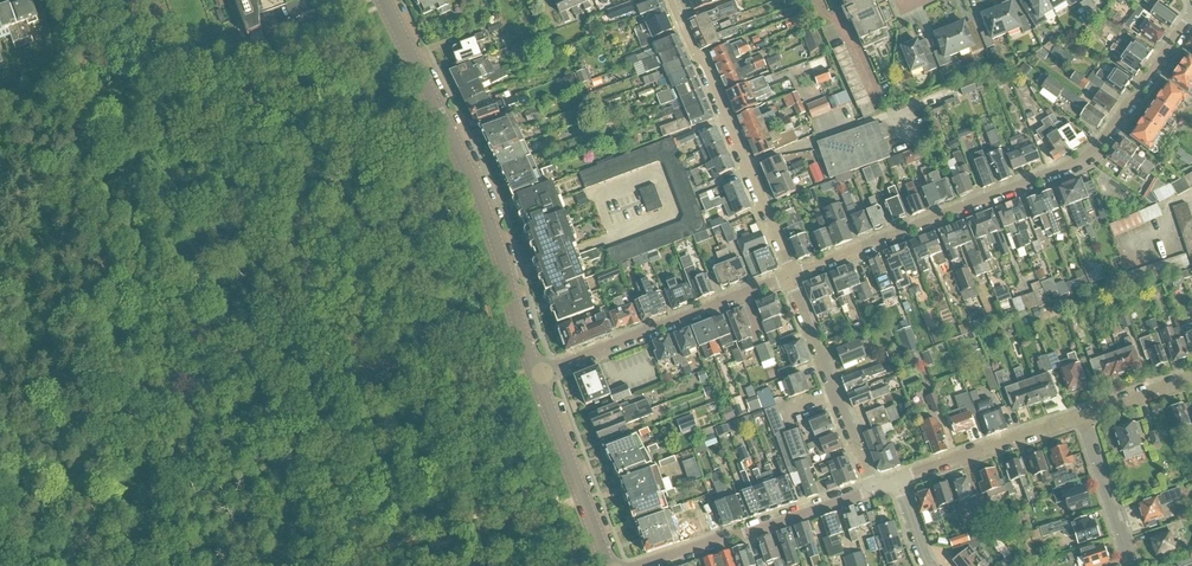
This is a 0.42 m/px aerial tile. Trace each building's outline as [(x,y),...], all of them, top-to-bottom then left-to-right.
[(7,5),(15,26),(14,27),(19,41),(20,41),(22,47),(33,43),(31,37),(27,26),(44,20),(37,0),(30,0),(28,0),(17,0),(17,1),(7,5)] [(217,8),(226,5),(224,0),(214,0),(217,8)] [(248,36),(250,36),(249,35),(262,31),(261,15),(284,7),(281,0),(279,1),(279,0),(235,0),(248,36)] [(302,15),(315,11),(311,0),(302,0),(297,2),(302,15)] [(417,2),(416,2),(417,4),(418,4),(423,15),(435,9),(442,9),(449,5),(446,0),(416,0),(417,2)] [(567,0),(554,0),(560,14),(563,21),(569,18),(566,12),(571,10),(567,0)] [(571,10),(571,9),(574,16),(580,14),(577,7),(582,5),(580,0),(567,0),(571,10)] [(582,5),(583,5),(585,11),(591,9),(588,2),(593,0),(580,0),(582,5)] [(646,14),(665,7),(662,0),(655,0),(637,7),(641,16),(646,14)] [(694,11),(712,4),(712,3),(719,0),(690,0),(694,11)] [(887,22),(883,15),(882,16),(875,0),(841,0),(845,9),(842,10),(847,22),(851,21),(863,50),(876,44),(877,46),(884,43),(883,41),(887,39),(884,31),(888,30),(885,23),(887,22)] [(1046,0),(1027,0),(1034,11),(1027,15),(1036,29),(1047,22),(1044,16),(1053,11),(1046,0)] [(1053,11),(1066,3),(1069,8),(1076,4),(1074,0),(1046,0),(1053,11)] [(1080,4),(1087,17),(1097,11),(1090,0),(1087,0),(1080,4)] [(1150,15),(1169,29),(1178,17),(1155,0),(1143,0),(1143,1),(1155,9),(1150,15)] [(688,22),(692,32),(728,16),(738,12),(736,7),(734,7),(732,1),(714,8),(715,10),(688,22)] [(608,12),(611,21),(633,12),(630,3),(608,12)] [(1003,7),(996,10),(1006,35),(1021,29),(1023,34),(1031,32),(1025,17),(1017,20),(1010,3),(1002,6),(1003,7)] [(0,7),(0,32),(2,38),(10,35),(13,43),(14,43),(16,49),(22,47),(20,41),(19,41),(14,27),(15,26),(7,5),(7,4),(3,6),(0,7)] [(643,21),(645,25),(645,26),(666,17),(666,18),(670,17),(665,7),(646,14),(647,19),(643,21)] [(225,22),(220,10),(217,12),(222,24),(225,22)] [(1006,35),(996,10),(990,13),(989,11),(981,14),(988,32),(981,35),(986,49),(994,46),(992,40),(1006,35)] [(1150,23),(1150,22),(1148,21),(1151,16),(1144,11),(1135,24),(1133,25),(1131,28),(1131,30),(1130,31),(1139,37),(1141,36),(1147,41),(1149,39),(1157,45),(1158,43),(1160,42),(1163,38),(1163,36),(1165,33),(1150,23)] [(692,32),(696,41),(716,33),(714,28),(720,25),(721,28),(737,21),(734,14),(728,17),(728,16),(692,32)] [(645,26),(645,25),(634,29),(642,49),(655,43),(653,38),(672,30),(666,18),(666,17),(645,26)] [(800,26),(796,18),(785,23),(788,30),(800,26)] [(488,26),(491,33),(501,30),(499,22),(488,26)] [(958,24),(949,27),(959,53),(969,50),(971,55),(984,50),(978,36),(971,39),(964,23),(958,25),(958,24)] [(716,33),(696,41),(701,50),(719,42),(719,40),(736,33),(734,26),(716,34),(716,33)] [(1076,36),(1082,41),(1090,31),(1084,26),(1076,36)] [(959,53),(949,27),(940,31),(940,32),(934,35),(941,51),(934,53),(940,68),(952,63),(950,57),(959,53)] [(817,51),(820,59),(826,57),(816,30),(803,35),(810,54),(817,51)] [(594,31),(586,33),(588,40),(596,38),(594,31)] [(460,44),(460,45),(454,47),(453,50),(454,55),(454,56),(453,56),(457,66),(483,57),(477,43),(487,39),(484,33),(475,36),(476,39),(460,44)] [(1109,34),(1106,39),(1117,46),(1144,64),(1152,53),(1134,41),(1129,48),(1109,34)] [(643,62),(643,63),(683,48),(678,36),(654,44),(657,53),(655,54),(654,50),(636,57),(639,64),(643,62)] [(1117,46),(1106,39),(1106,40),(1115,46),(1112,51),(1122,58),(1117,65),(1135,78),(1144,64),(1117,46)] [(593,43),(594,49),(604,46),(602,40),(593,43)] [(710,53),(713,61),(748,46),(746,42),(742,44),(741,41),(730,46),(729,44),(710,53)] [(756,44),(758,49),(767,45),(765,41),(756,44)] [(901,47),(911,73),(922,68),(924,74),(937,69),(931,55),(924,57),(917,42),(909,45),(909,43),(901,47)] [(1042,50),(1049,54),(1069,67),(1075,59),(1051,43),(1050,43),(1043,49),(1042,50)] [(832,51),(835,57),(848,52),(845,45),(832,51)] [(713,61),(718,71),(737,63),(735,58),(741,56),(741,55),(750,51),(748,46),(713,61)] [(663,67),(687,58),(683,48),(643,63),(646,74),(663,67)] [(1049,55),(1042,50),(1035,54),(1045,61),(1049,55)] [(835,57),(838,64),(851,58),(848,52),(835,57)] [(533,61),(533,62),(535,67),(541,67),(549,65),(548,63),(553,61),(551,55),(533,61)] [(718,71),(721,80),(764,61),(762,56),(752,60),(751,59),(746,61),(747,63),(739,67),(737,63),(718,71)] [(1191,58),(1188,56),(1179,68),(1191,77),(1191,58)] [(450,72),(460,92),(481,83),(481,84),(489,79),(488,76),(490,75),(487,70),(480,73),(479,70),(490,64),(488,60),(485,61),(483,58),(470,64),(470,63),(450,72)] [(659,82),(692,69),(687,58),(663,67),(666,74),(660,77),(659,74),(643,80),(646,87),(659,82)] [(838,64),(841,70),(854,65),(851,58),(838,64)] [(764,61),(721,80),(726,89),(753,77),(751,73),(766,66),(764,61)] [(841,70),(844,77),(857,71),(854,65),(841,70)] [(1105,84),(1121,95),(1132,79),(1116,68),(1110,77),(1100,70),(1096,77),(1105,84)] [(1191,87),(1191,77),(1179,68),(1170,81),(1191,96),(1191,87)] [(655,91),(657,95),(697,80),(692,69),(659,82),(661,88),(655,91)] [(505,70),(490,75),(488,76),(489,79),(491,83),(507,74),(505,70)] [(589,81),(585,70),(576,74),(580,85),(589,81)] [(813,75),(817,85),(831,80),(827,70),(813,75)] [(1010,84),(1004,70),(994,74),(999,88),(1010,84)] [(844,77),(847,83),(860,77),(857,71),(844,77)] [(1093,102),(1097,105),(1109,114),(1117,103),(1089,84),(1089,83),(1075,73),(1070,80),(1085,90),(1085,89),(1097,97),(1093,102)] [(563,80),(569,94),(579,90),(574,76),(563,80)] [(847,83),(849,90),(862,84),(860,77),(847,83)] [(592,81),(595,87),(603,84),(600,78),(592,81)] [(731,101),(732,104),(768,88),(764,78),(748,84),(727,93),(728,94),(727,96),(729,100),(731,101)] [(1105,117),(1094,109),(1076,97),(1064,89),(1048,78),(1041,88),(1057,99),(1060,95),(1084,112),(1081,118),(1097,129),(1098,128),(1100,127),(1102,124),(1102,122),(1105,117)] [(677,99),(678,100),(702,91),(697,80),(657,95),(661,106),(677,99)] [(957,85),(961,97),(975,92),(970,80),(957,85)] [(460,92),(465,103),(486,95),(484,92),(485,91),(481,84),(481,83),(460,92)] [(849,90),(852,96),(865,90),(862,84),(849,90)] [(1156,101),(1173,113),(1182,102),(1182,101),(1188,106),(1188,105),(1191,105),(1191,101),(1191,100),(1169,84),(1161,94),(1160,94),(1156,99),(1157,100),(1156,101)] [(768,88),(732,104),(733,107),(732,108),(734,113),(736,114),(737,115),(757,106),(756,102),(760,100),(759,98),(770,93),(768,88)] [(654,89),(646,92),(648,99),(657,95),(655,91),(654,89)] [(852,96),(855,103),(868,97),(865,90),(852,96)] [(575,95),(581,107),(589,104),(583,91),(575,95)] [(674,113),(675,114),(707,102),(702,91),(678,100),(681,107),(674,109),(673,107),(663,111),(664,112),(666,117),(674,113)] [(846,91),(840,94),(845,105),(851,103),(846,91)] [(496,97),(497,103),(512,97),(510,92),(496,97)] [(789,96),(794,106),(801,103),(796,93),(789,96)] [(486,95),(465,103),(469,110),(490,102),(491,99),(489,94),(486,96),(486,95)] [(845,105),(840,94),(829,99),(833,110),(845,105)] [(512,97),(497,103),(470,113),(473,118),(477,127),(501,118),(498,110),(502,109),(518,103),(515,96),(512,97)] [(601,116),(609,113),(612,112),(609,105),(621,100),(619,96),(604,102),(596,105),(601,116)] [(868,97),(855,103),(858,109),(860,109),(871,104),(871,103),(868,97)] [(807,106),(812,119),(831,111),(826,98),(807,106)] [(1156,101),(1142,121),(1159,133),(1160,133),(1166,123),(1172,127),(1176,122),(1170,118),(1173,113),(1156,101)] [(707,102),(675,114),(677,121),(659,128),(663,138),(714,119),(707,102)] [(801,103),(794,106),(798,116),(805,113),(801,103)] [(871,104),(860,109),(865,120),(876,115),(871,103),(871,104)] [(929,109),(933,117),(947,111),(943,103),(929,109)] [(581,107),(587,121),(595,118),(589,104),(581,107)] [(737,117),(742,127),(773,114),(771,108),(759,113),(757,108),(737,117)] [(525,114),(528,122),(539,118),(536,110),(525,114)] [(609,113),(601,116),(605,127),(613,124),(609,113)] [(773,114),(742,127),(746,137),(766,129),(763,124),(775,119),(773,114)] [(1053,115),(1048,117),(1071,152),(1073,151),(1074,151),(1077,149),(1077,148),(1079,146),(1079,145),(1086,141),(1085,140),(1086,139),(1084,136),(1083,136),(1081,133),(1078,135),(1069,122),(1063,125),(1062,123),(1058,122),(1058,123),(1053,115)] [(481,129),(487,142),(518,130),(512,117),(481,129)] [(595,118),(587,121),(590,127),(598,123),(595,118)] [(932,121),(936,133),(941,132),(936,119),(932,121)] [(1159,133),(1142,121),(1142,122),(1141,121),(1137,127),(1138,127),(1130,138),(1154,155),(1154,154),(1158,154),(1158,149),(1157,149),(1166,137),(1160,133),(1159,133)] [(817,144),(830,179),(890,158),(884,140),(889,138),(884,124),(879,126),(878,123),(817,144)] [(747,139),(751,148),(794,130),(792,124),(784,128),(783,127),(773,132),(773,133),(768,135),(766,130),(747,139)] [(956,134),(959,141),(976,134),(973,127),(956,134)] [(701,135),(707,149),(722,143),(716,129),(701,135)] [(487,142),(493,155),(524,143),(518,130),(487,142)] [(794,130),(751,148),(755,158),(774,150),(775,151),(798,142),(793,131),(794,130)] [(993,131),(986,134),(985,134),(992,151),(985,154),(990,166),(993,165),(1000,183),(1011,178),(999,148),(1001,147),(994,131),(993,131)] [(677,139),(680,146),(697,139),(693,132),(677,139)] [(1049,153),(1054,161),(1061,157),(1062,158),(1064,156),(1066,157),(1068,155),(1069,153),(1071,152),(1058,133),(1046,141),(1052,151),(1049,153)] [(587,138),(590,145),(597,142),(595,135),(587,138)] [(1022,135),(1016,138),(1026,166),(1040,161),(1034,146),(1026,150),(1023,143),(1025,142),(1022,135)] [(658,162),(664,165),(677,150),(673,138),(662,142),(658,162)] [(1026,166),(1016,138),(1009,140),(1012,147),(1013,146),(1016,154),(1008,157),(1013,171),(1026,166)] [(1121,138),(1114,148),(1149,173),(1153,168),(1135,155),(1138,150),(1121,138)] [(629,142),(631,149),(640,145),(637,139),(629,142)] [(957,141),(950,143),(953,150),(959,147),(957,141)] [(651,165),(658,162),(662,142),(645,149),(651,165)] [(495,160),(500,169),(531,158),(524,143),(493,155),(495,160)] [(701,151),(706,165),(727,156),(722,143),(707,149),(701,151)] [(923,159),(919,148),(912,150),(917,162),(923,159)] [(1149,173),(1114,148),(1107,159),(1124,170),(1127,165),(1137,172),(1138,176),(1144,181),(1150,174),(1149,173)] [(1185,153),(1185,152),(1179,148),(1175,154),(1181,158),(1180,159),(1191,166),(1191,165),(1191,158),(1185,153)] [(645,167),(651,165),(645,149),(639,151),(645,167)] [(664,165),(667,171),(683,165),(681,160),(677,150),(664,165)] [(638,170),(645,167),(639,151),(632,154),(638,170)] [(960,197),(961,198),(967,195),(966,194),(973,192),(967,176),(969,175),(966,167),(961,152),(953,155),(962,177),(953,181),(959,197),(960,197)] [(975,155),(977,162),(972,164),(982,189),(995,185),(982,152),(975,155)] [(632,172),(638,170),(632,154),(626,156),(632,172)] [(681,160),(683,165),(684,168),(688,166),(687,163),(696,160),(694,155),(681,160)] [(907,163),(903,155),(895,158),(898,167),(907,163)] [(625,175),(632,172),(626,156),(619,158),(625,175)] [(727,156),(706,165),(707,165),(706,165),(709,171),(716,168),(719,176),(733,169),(727,156)] [(761,165),(768,183),(805,168),(803,162),(791,167),(792,168),(786,170),(781,157),(761,165)] [(500,169),(506,182),(537,171),(531,158),(500,169)] [(618,177),(625,175),(619,158),(612,161),(618,177)] [(612,180),(618,177),(612,161),(606,163),(612,180)] [(605,182),(612,180),(606,163),(599,166),(605,182)] [(878,164),(870,168),(874,179),(883,176),(878,164)] [(667,171),(669,178),(685,172),(684,168),(683,165),(667,171)] [(599,185),(605,182),(599,166),(592,168),(599,185)] [(930,174),(927,167),(920,170),(923,177),(930,174)] [(542,171),(544,176),(551,173),(549,168),(542,171)] [(592,187),(599,185),(592,168),(586,171),(592,187)] [(805,168),(768,183),(776,200),(796,192),(790,179),(796,177),(796,178),(800,176),(807,173),(805,168)] [(875,181),(874,179),(870,168),(863,170),(868,184),(875,181)] [(703,183),(698,169),(690,172),(696,185),(703,183)] [(942,172),(945,179),(951,177),(948,169),(942,172)] [(509,189),(513,198),(545,186),(537,171),(506,182),(509,189)] [(585,190),(592,187),(586,171),(579,173),(585,190)] [(937,171),(930,174),(941,204),(948,201),(950,202),(952,201),(953,199),(955,199),(950,185),(951,185),(950,182),(949,182),(948,180),(941,183),(937,171)] [(669,178),(672,184),(688,178),(685,172),(669,178)] [(812,175),(816,184),(824,181),(819,172),(812,175)] [(941,204),(930,174),(923,177),(928,188),(921,191),(921,193),(920,193),(921,197),(923,196),(928,209),(930,208),(932,209),(934,208),(935,206),(941,204)] [(1183,179),(1189,190),(1191,188),(1191,181),(1189,175),(1183,179)] [(672,184),(674,191),(690,184),(688,178),(672,184)] [(1183,179),(1177,182),(1183,193),(1189,190),(1183,179)] [(838,188),(835,181),(829,183),(832,190),(838,188)] [(1074,183),(1068,185),(1085,227),(1091,225),(1086,212),(1093,209),(1090,201),(1088,201),(1088,199),(1095,197),(1089,183),(1082,185),(1081,181),(1079,181),(1076,181),(1074,183)] [(1151,192),(1152,193),(1165,186),(1158,181),(1151,192)] [(722,205),(730,202),(744,195),(739,182),(724,188),(728,197),(720,200),(716,202),(712,191),(706,193),(708,197),(700,200),(706,212),(715,208),(722,205)] [(1171,185),(1176,194),(1177,197),(1183,193),(1177,182),(1171,185)] [(545,186),(513,198),(512,199),(516,210),(518,209),(526,229),(523,230),(528,241),(530,240),(540,267),(537,268),(546,292),(543,293),(548,305),(550,304),(558,324),(595,311),(583,280),(585,279),(573,248),(577,247),(553,183),(545,186)] [(925,212),(913,183),(905,186),(910,199),(905,200),(912,217),(925,212)] [(674,191),(676,197),(693,191),(690,184),(674,191)] [(1170,184),(1164,187),(1170,197),(1176,194),(1171,185),(1170,184)] [(639,190),(642,198),(657,193),(654,185),(639,190)] [(1085,227),(1068,185),(1062,188),(1060,188),(1058,189),(1056,190),(1063,209),(1069,207),(1078,230),(1085,227)] [(886,208),(887,210),(892,223),(894,222),(896,223),(899,222),(900,220),(902,219),(907,217),(895,187),(888,190),(892,200),(884,203),(886,206),(886,208)] [(1170,197),(1164,187),(1159,190),(1164,201),(1170,197)] [(676,197),(679,203),(695,197),(693,191),(676,197)] [(1044,195),(1039,197),(1054,236),(1060,234),(1055,222),(1062,219),(1051,192),(1048,193),(1046,193),(1044,195)] [(642,198),(645,206),(660,200),(657,193),(642,198)] [(842,195),(847,208),(858,237),(864,234),(866,235),(869,234),(870,232),(872,231),(865,213),(857,216),(848,193),(842,195)] [(576,198),(579,207),(588,204),(585,194),(576,198)] [(730,202),(736,215),(750,209),(744,195),(730,202)] [(679,203),(681,210),(697,204),(695,197),(679,203)] [(874,230),(877,230),(881,229),(883,227),(880,221),(883,220),(884,216),(881,208),(878,206),(874,197),(869,199),(873,209),(867,212),(872,224),(874,230)] [(1054,236),(1039,197),(1033,199),(1031,199),(1029,201),(1026,202),(1033,221),(1040,218),(1048,239),(1054,236)] [(660,200),(645,206),(648,214),(663,208),(660,200)] [(1019,200),(1009,204),(1013,215),(1011,216),(1024,247),(1030,245),(1028,241),(1030,241),(1023,221),(1027,220),(1019,200)] [(681,210),(684,216),(703,220),(697,204),(681,210)] [(828,229),(835,247),(852,240),(845,223),(847,222),(840,204),(823,210),(830,228),(828,229)] [(1013,215),(1009,204),(996,209),(1004,229),(1008,228),(1016,251),(1025,248),(1024,247),(1011,216),(1013,215)] [(1173,208),(1175,214),(1189,210),(1187,204),(1173,208)] [(1154,206),(1149,208),(1154,220),(1159,217),(1154,206)] [(1149,208),(1143,211),(1148,222),(1154,220),(1149,208)] [(1175,214),(1177,221),(1191,216),(1189,210),(1175,214)] [(992,211),(980,216),(990,242),(995,240),(1002,257),(1009,255),(992,211)] [(1143,211),(1137,213),(1142,224),(1148,222),(1143,211)] [(789,228),(788,228),(792,240),(789,242),(796,260),(799,261),(814,255),(802,223),(798,213),(787,217),(788,220),(786,221),(789,228)] [(812,236),(819,253),(834,247),(820,213),(815,215),(821,232),(812,236)] [(1137,213),(1132,216),(1137,227),(1142,224),(1137,213)] [(684,216),(681,222),(697,235),(700,234),(708,231),(703,220),(684,216)] [(980,252),(977,253),(986,274),(995,270),(986,247),(991,245),(990,242),(980,216),(968,221),(980,252)] [(1132,216),(1126,218),(1131,229),(1137,227),(1132,216)] [(1179,227),(1191,223),(1191,220),(1191,216),(1177,221),(1179,227)] [(712,229),(721,226),(724,224),(721,218),(709,222),(712,229)] [(1126,218),(1120,221),(1125,232),(1131,229),(1126,218)] [(1120,221),(1115,223),(1120,234),(1125,232),(1120,221)] [(681,222),(674,225),(680,241),(694,236),(697,235),(681,222)] [(951,227),(959,248),(964,246),(976,277),(986,274),(977,253),(974,251),(963,222),(951,227)] [(724,224),(721,226),(728,244),(736,241),(728,223),(724,224)] [(1120,234),(1115,223),(1109,226),(1114,237),(1120,234)] [(1181,234),(1191,230),(1191,223),(1179,227),(1181,234)] [(674,225),(667,227),(674,244),(680,241),(674,225)] [(1085,227),(1088,236),(1095,234),(1091,225),(1085,227)] [(667,227),(661,230),(667,246),(674,244),(667,227)] [(954,250),(959,248),(951,227),(939,232),(951,263),(958,260),(954,250)] [(661,230),(654,232),(660,249),(667,246),(661,230)] [(1183,240),(1191,237),(1191,230),(1181,234),(1183,240)] [(654,232),(648,235),(654,251),(660,249),(654,232)] [(737,241),(752,275),(754,279),(776,270),(778,266),(770,248),(750,257),(749,253),(766,246),(760,233),(737,241)] [(694,236),(697,244),(703,242),(700,234),(697,235),(694,236)] [(935,234),(922,238),(930,258),(936,256),(940,266),(946,264),(935,234)] [(648,235),(641,237),(647,254),(654,251),(648,235)] [(641,237),(634,240),(640,256),(647,254),(641,237)] [(1186,246),(1191,244),(1191,237),(1183,240),(1186,246)] [(930,258),(922,238),(910,243),(922,273),(928,271),(924,260),(930,258)] [(634,240),(628,242),(634,259),(640,256),(634,240)] [(628,242),(621,245),(627,261),(634,259),(628,242)] [(621,245),(615,247),(621,264),(627,261),(621,245)] [(906,245),(895,249),(903,269),(906,275),(911,273),(913,279),(918,277),(906,245)] [(724,259),(726,264),(734,285),(739,283),(738,281),(747,278),(739,259),(732,262),(726,246),(720,248),(722,252),(724,259)] [(621,264),(615,247),(608,250),(614,266),(621,264)] [(903,269),(895,249),(884,253),(898,290),(910,286),(906,275),(903,269)] [(597,250),(579,256),(581,262),(590,258),(591,262),(600,259),(597,250)] [(648,256),(651,264),(660,261),(657,252),(648,256)] [(719,261),(724,259),(722,252),(716,254),(719,261)] [(1186,254),(1180,256),(1184,268),(1190,266),(1186,254)] [(868,260),(881,294),(893,289),(879,255),(868,260)] [(1180,256),(1174,258),(1178,270),(1184,268),(1180,256)] [(1174,258),(1168,260),(1172,272),(1178,270),(1174,258)] [(1168,260),(1162,262),(1166,274),(1172,272),(1168,260)] [(633,267),(630,261),(622,265),(624,271),(633,267)] [(684,270),(694,266),(692,261),(682,265),(684,270)] [(1162,262),(1156,264),(1160,276),(1166,274),(1162,262)] [(726,264),(712,270),(715,280),(717,279),(721,288),(729,285),(730,287),(734,285),(726,264)] [(1156,264),(1151,266),(1154,278),(1160,276),(1156,264)] [(853,265),(840,270),(841,272),(842,272),(849,290),(856,287),(862,303),(873,298),(867,283),(861,286),(853,265)] [(712,291),(706,275),(698,277),(694,266),(684,270),(692,290),(689,290),(689,291),(694,302),(700,299),(700,300),(714,294),(712,291)] [(1151,266),(1145,268),(1149,280),(1154,278),(1151,266)] [(1145,268),(1139,270),(1143,282),(1149,280),(1145,268)] [(956,274),(963,292),(974,288),(967,269),(956,274)] [(1036,272),(1039,282),(1046,279),(1043,269),(1036,272)] [(841,272),(840,270),(831,274),(838,294),(840,298),(838,299),(842,308),(848,306),(843,292),(849,290),(842,272),(841,272)] [(1139,270),(1133,272),(1137,284),(1143,282),(1139,270)] [(1088,287),(1085,277),(1084,278),(1082,271),(1075,273),(1077,280),(1072,282),(1075,291),(1088,287)] [(1091,276),(1094,283),(1105,278),(1102,272),(1091,276)] [(1137,284),(1133,272),(1127,274),(1131,286),(1137,284)] [(606,281),(604,274),(597,276),(600,284),(606,281)] [(826,276),(816,279),(821,292),(820,292),(826,308),(827,308),(828,311),(834,309),(829,297),(834,295),(826,276)] [(689,291),(689,290),(687,285),(681,287),(680,285),(677,286),(674,277),(666,280),(670,289),(665,290),(673,310),(694,302),(689,291)] [(1185,283),(1182,277),(1171,281),(1174,288),(1185,284),(1185,283)] [(816,279),(803,285),(811,304),(812,303),(817,316),(828,312),(828,311),(827,308),(826,308),(820,292),(821,292),(816,279)] [(1052,295),(1058,292),(1055,285),(1053,279),(1041,283),(1046,297),(1052,295)] [(648,280),(642,282),(656,317),(668,312),(660,292),(659,293),(656,285),(651,288),(648,280)] [(656,317),(642,282),(636,284),(642,300),(636,302),(643,322),(656,317)] [(1055,285),(1058,292),(1060,296),(1060,297),(1069,294),(1070,296),(1075,293),(1071,282),(1065,284),(1064,282),(1055,285)] [(1034,293),(1027,295),(1032,309),(1047,303),(1039,283),(1031,286),(1034,293)] [(995,297),(1002,314),(1004,319),(1005,319),(1018,314),(1012,301),(1009,291),(1006,292),(1004,286),(993,290),(996,296),(995,297)] [(776,295),(767,299),(774,318),(778,330),(783,328),(779,316),(784,314),(776,295)] [(1027,295),(1012,301),(1018,314),(1025,311),(1032,309),(1027,295)] [(1062,299),(1066,311),(1074,308),(1069,296),(1062,299)] [(608,309),(612,320),(616,329),(628,324),(629,327),(639,324),(632,305),(625,308),(621,297),(613,301),(615,307),(608,309)] [(774,318),(767,299),(756,303),(764,322),(762,323),(766,335),(767,334),(772,347),(776,345),(771,333),(778,330),(774,318)] [(1053,302),(1059,315),(1066,313),(1060,299),(1053,302)] [(875,309),(881,325),(890,321),(884,306),(875,309)] [(752,338),(748,329),(751,328),(743,308),(728,315),(739,344),(741,343),(745,352),(754,348),(750,339),(752,338)] [(616,329),(612,320),(607,322),(603,310),(558,328),(566,352),(612,334),(611,331),(616,329)] [(1015,316),(1017,321),(1028,316),(1026,311),(1015,316)] [(1119,315),(1124,329),(1131,326),(1127,313),(1119,315)] [(1004,319),(1002,314),(989,319),(991,324),(1005,319),(1004,319)] [(723,316),(712,321),(719,340),(722,348),(734,344),(723,316)] [(869,319),(872,328),(880,325),(877,316),(869,319)] [(712,321),(700,326),(701,328),(702,328),(703,330),(713,358),(720,355),(714,342),(719,340),(712,321)] [(964,325),(959,327),(962,335),(967,333),(964,325)] [(1185,336),(1191,354),(1191,325),(1187,326),(1186,329),(1183,330),(1185,336)] [(701,328),(700,326),(692,328),(697,340),(696,340),(699,348),(702,347),(707,360),(713,358),(703,330),(702,328),(701,328)] [(854,329),(857,336),(865,333),(862,326),(854,329)] [(897,332),(905,355),(918,350),(910,328),(897,332)] [(1160,332),(1165,346),(1168,345),(1173,360),(1178,358),(1179,360),(1187,357),(1186,356),(1188,355),(1179,328),(1171,331),(1170,329),(1160,332)] [(677,356),(681,365),(682,368),(683,368),(689,366),(686,359),(691,357),(689,351),(696,348),(689,330),(675,335),(682,354),(677,356)] [(931,333),(935,345),(944,341),(940,330),(931,333)] [(1139,340),(1146,361),(1151,359),(1154,368),(1167,363),(1161,347),(1162,346),(1157,334),(1139,340)] [(781,340),(783,347),(794,342),(792,335),(781,340)] [(1127,349),(1119,352),(1126,373),(1140,368),(1130,338),(1124,340),(1127,349)] [(676,367),(681,365),(677,356),(675,349),(670,350),(665,339),(654,343),(658,352),(656,353),(659,362),(672,357),(676,367)] [(837,351),(845,370),(858,365),(856,361),(866,357),(863,350),(872,347),(869,339),(860,343),(860,342),(837,351)] [(793,366),(778,371),(781,379),(796,374),(793,368),(809,362),(801,341),(792,345),(792,344),(782,348),(785,355),(787,353),(793,366)] [(763,363),(765,370),(774,366),(778,364),(776,358),(770,342),(756,348),(762,364),(763,363)] [(1101,348),(1103,353),(1111,375),(1115,374),(1116,376),(1126,373),(1119,352),(1110,355),(1107,346),(1101,348)] [(887,353),(890,361),(904,356),(900,347),(887,353)] [(1111,375),(1103,353),(1094,357),(1092,351),(1091,348),(1086,350),(1087,353),(1095,378),(1100,376),(1101,379),(1111,375)] [(732,352),(737,365),(743,362),(738,349),(732,352)] [(921,359),(918,352),(910,356),(912,362),(921,359)] [(1068,359),(1059,363),(1056,352),(1047,355),(1052,370),(1060,368),(1068,391),(1071,390),(1072,391),(1076,390),(1076,388),(1083,386),(1081,381),(1085,380),(1079,363),(1075,353),(1067,356),(1068,359)] [(1035,379),(1034,380),(1042,402),(1050,399),(1051,396),(1055,394),(1048,372),(1052,371),(1046,356),(1038,359),(1039,362),(1037,363),(1040,371),(1033,374),(1035,379)] [(842,380),(847,393),(868,385),(865,378),(869,377),(870,378),(886,372),(883,364),(842,380)] [(693,374),(689,365),(689,366),(683,368),(686,377),(693,374)] [(611,396),(613,403),(631,396),(627,386),(609,393),(599,367),(575,377),(575,378),(579,388),(579,389),(582,394),(586,405),(586,406),(594,403),(595,406),(600,404),(598,401),(611,396)] [(982,371),(991,393),(999,390),(990,368),(982,371)] [(1019,385),(1027,407),(1042,402),(1034,380),(1026,383),(1021,368),(1014,370),(1019,385)] [(698,374),(702,384),(709,381),(705,371),(698,374)] [(1027,407),(1019,385),(1013,387),(1008,374),(1006,374),(1004,371),(995,374),(1000,389),(1005,388),(1013,409),(1017,408),(1019,410),(1027,407)] [(778,384),(781,393),(788,390),(791,398),(809,392),(803,374),(785,381),(785,382),(778,384)] [(664,378),(666,384),(673,381),(671,376),(664,378)] [(704,390),(706,398),(713,395),(710,388),(704,390)] [(763,408),(764,410),(776,406),(770,388),(756,393),(758,397),(759,397),(763,408)] [(848,395),(853,408),(891,394),(888,388),(870,394),(868,388),(848,395)] [(927,397),(934,413),(941,410),(935,394),(927,397)] [(971,417),(976,415),(968,394),(955,398),(959,411),(966,408),(968,414),(950,420),(955,434),(974,427),(971,417)] [(750,414),(763,408),(759,397),(758,397),(746,401),(749,409),(748,410),(750,414)] [(590,416),(595,428),(650,407),(647,399),(629,406),(627,403),(618,406),(617,405),(590,416)] [(975,405),(986,437),(1008,429),(1000,408),(994,410),(990,399),(975,405)] [(740,406),(734,408),(738,418),(744,416),(740,406)] [(776,406),(764,410),(764,411),(774,435),(786,431),(776,406)] [(1173,426),(1175,430),(1171,431),(1175,440),(1187,436),(1189,441),(1191,440),(1191,429),(1187,416),(1186,416),(1183,406),(1168,411),(1172,422),(1172,424),(1173,426)] [(650,407),(595,428),(601,442),(627,431),(625,425),(653,414),(650,407)] [(721,411),(726,422),(736,418),(731,407),(721,411)] [(896,467),(900,466),(890,440),(886,441),(884,437),(894,433),(883,407),(866,414),(872,430),(863,434),(875,464),(878,472),(881,473),(890,470),(896,468),(896,467)] [(753,415),(755,420),(764,416),(762,411),(753,415)] [(808,421),(815,437),(834,429),(833,427),(833,425),(832,422),(830,421),(827,413),(808,421)] [(698,428),(693,416),(693,415),(677,421),(682,434),(698,428)] [(750,416),(739,420),(742,429),(743,431),(754,427),(750,416)] [(920,424),(924,434),(922,434),(926,444),(929,442),(933,455),(947,450),(942,438),(945,437),(941,425),(938,427),(935,419),(920,424)] [(742,429),(739,420),(732,423),(735,432),(742,429)] [(1119,445),(1118,447),(1119,450),(1121,450),(1121,451),(1123,451),(1126,460),(1141,455),(1138,446),(1140,445),(1137,435),(1142,433),(1138,423),(1115,430),(1115,431),(1114,433),(1115,436),(1117,437),(1119,445)] [(716,429),(719,437),(731,433),(728,425),(716,429)] [(806,446),(804,440),(800,429),(793,431),(776,437),(789,475),(794,473),(794,474),(798,472),(800,477),(799,479),(800,482),(802,483),(807,498),(818,495),(809,469),(813,468),(806,446)] [(1148,432),(1153,446),(1161,444),(1156,430),(1148,432)] [(604,448),(612,462),(644,450),(637,435),(605,447),(604,448)] [(820,442),(825,456),(842,449),(836,435),(820,442)] [(817,448),(815,443),(807,445),(809,451),(817,448)] [(1052,476),(1054,484),(1056,488),(1063,486),(1061,479),(1067,477),(1064,467),(1072,465),(1072,464),(1074,463),(1071,454),(1068,454),(1065,446),(1050,451),(1055,464),(1054,464),(1056,471),(1057,471),(1058,474),(1052,476)] [(630,473),(631,474),(633,473),(633,472),(652,464),(644,450),(612,462),(619,477),(620,477),(630,473)] [(1051,485),(1054,484),(1052,476),(1049,477),(1041,453),(1034,455),(1032,455),(1029,457),(1027,458),(1034,476),(1040,474),(1044,485),(1051,483),(1051,485)] [(832,472),(833,476),(852,470),(847,457),(817,467),(818,470),(820,469),(822,475),(832,472)] [(675,458),(659,463),(661,468),(677,463),(675,458)] [(1010,482),(1020,478),(1028,503),(1035,501),(1030,486),(1029,486),(1020,459),(1006,464),(1008,472),(1007,473),(1010,482)] [(776,474),(774,475),(786,506),(798,502),(782,461),(777,463),(783,479),(779,480),(776,474)] [(767,473),(760,476),(774,510),(786,506),(774,475),(770,465),(765,467),(767,473)] [(629,505),(663,493),(666,492),(673,490),(669,478),(662,480),(657,466),(634,474),(633,473),(631,474),(631,475),(620,479),(625,493),(629,505)] [(698,468),(686,472),(689,482),(701,478),(698,468)] [(761,486),(752,489),(762,514),(774,510),(760,476),(758,469),(753,471),(758,483),(760,484),(761,486)] [(1005,487),(1006,487),(1003,480),(999,481),(995,469),(989,471),(987,470),(983,471),(982,473),(980,474),(983,483),(979,484),(982,494),(988,493),(989,497),(1006,491),(1005,487)] [(852,470),(833,476),(833,477),(828,478),(830,482),(826,484),(828,491),(837,488),(857,481),(852,470)] [(720,472),(716,474),(719,482),(726,500),(735,523),(748,519),(739,495),(730,498),(724,480),(722,476),(720,472)] [(762,514),(752,489),(745,472),(740,473),(746,487),(749,490),(740,493),(750,518),(762,514)] [(719,482),(716,474),(710,476),(713,484),(720,502),(712,505),(722,528),(735,523),(726,500),(719,482)] [(954,483),(952,483),(959,501),(960,506),(960,507),(971,503),(974,512),(983,509),(982,505),(979,494),(973,496),(967,479),(961,481),(959,479),(954,481),(954,483)] [(933,489),(939,507),(945,505),(948,516),(954,513),(951,503),(954,502),(947,484),(940,486),(939,486),(936,487),(935,488),(933,489)] [(1011,485),(1006,487),(1009,497),(1015,495),(1011,485)] [(1031,487),(1035,499),(1042,497),(1038,485),(1031,487)] [(1067,501),(1071,512),(1076,510),(1076,509),(1090,504),(1084,487),(1067,493),(1065,487),(1053,492),(1055,498),(1054,499),(1056,504),(1063,502),(1067,501)] [(1161,495),(1162,497),(1138,505),(1142,516),(1141,517),(1142,520),(1144,521),(1144,523),(1155,519),(1156,521),(1163,519),(1159,507),(1182,499),(1179,489),(1161,495)] [(916,495),(914,496),(920,514),(930,511),(934,523),(942,521),(939,510),(936,511),(929,491),(922,493),(920,492),(918,493),(916,495)] [(663,493),(629,505),(631,510),(634,520),(668,509),(663,493)] [(843,514),(852,543),(858,541),(854,529),(869,524),(866,514),(860,516),(857,506),(846,510),(847,513),(843,514)] [(637,527),(640,537),(674,525),(669,510),(635,522),(637,527)] [(877,523),(873,512),(867,514),(871,525),(877,523)] [(719,528),(713,513),(705,516),(711,531),(719,528)] [(837,536),(843,534),(836,513),(822,518),(829,538),(823,540),(829,558),(844,554),(837,536)] [(999,519),(1003,532),(1018,528),(1014,515),(999,519)] [(1039,529),(1040,530),(1042,537),(1043,538),(1063,532),(1064,535),(1068,537),(1075,535),(1078,544),(1080,543),(1083,543),(1086,542),(1092,540),(1095,540),(1097,538),(1099,537),(1099,536),(1100,534),(1098,530),(1096,529),(1094,522),(1088,524),(1086,518),(1069,524),(1068,522),(1059,525),(1059,523),(1039,529)] [(876,538),(877,544),(898,537),(893,523),(892,524),(892,522),(888,524),(888,525),(879,528),(882,536),(876,538)] [(1173,544),(1172,540),(1180,537),(1178,530),(1183,529),(1181,522),(1167,526),(1169,533),(1150,539),(1152,544),(1151,546),(1153,552),(1155,553),(1156,557),(1165,554),(1166,556),(1176,552),(1181,550),(1178,543),(1173,544)] [(812,565),(822,565),(808,523),(795,528),(799,539),(796,540),(799,550),(806,547),(812,565)] [(640,537),(642,542),(646,553),(646,554),(680,542),(674,525),(640,537)] [(788,565),(794,565),(799,564),(795,551),(797,550),(790,529),(777,534),(786,559),(788,565)] [(1040,530),(1030,533),(1032,541),(1042,537),(1040,530)] [(973,532),(968,534),(970,542),(976,540),(973,532)] [(967,534),(950,540),(953,548),(969,542),(967,534)] [(780,558),(781,558),(778,550),(775,551),(770,536),(758,540),(766,563),(773,561),(775,565),(783,565),(781,561),(780,558)] [(898,537),(877,544),(879,549),(885,546),(888,554),(886,555),(889,565),(897,562),(894,553),(897,552),(898,553),(902,552),(901,551),(902,550),(898,537)] [(952,549),(952,550),(953,550),(959,557),(953,562),(956,565),(982,565),(984,564),(973,550),(980,547),(978,541),(952,549)] [(749,546),(743,548),(742,548),(740,547),(735,548),(735,550),(733,551),(738,565),(756,565),(749,546)] [(1068,556),(1070,560),(1078,558),(1079,556),(1081,555),(1085,565),(1095,565),(1108,562),(1107,560),(1108,558),(1107,554),(1105,553),(1103,546),(1095,549),(1094,546),(1080,551),(1068,556)] [(1012,554),(1006,547),(1000,553),(1005,559),(1012,554)] [(716,557),(720,565),(734,565),(729,552),(727,552),(725,552),(722,553),(721,554),(719,555),(719,556),(716,557)] [(853,555),(857,565),(867,565),(862,552),(853,555)] [(853,555),(844,558),(847,565),(857,565),(853,555)] [(716,557),(714,558),(713,557),(711,558),(709,557),(706,558),(705,560),(703,561),(705,565),(720,565),(716,557)] [(1191,564),(1189,557),(1176,563),(1177,565),(1191,565),(1191,564)]
